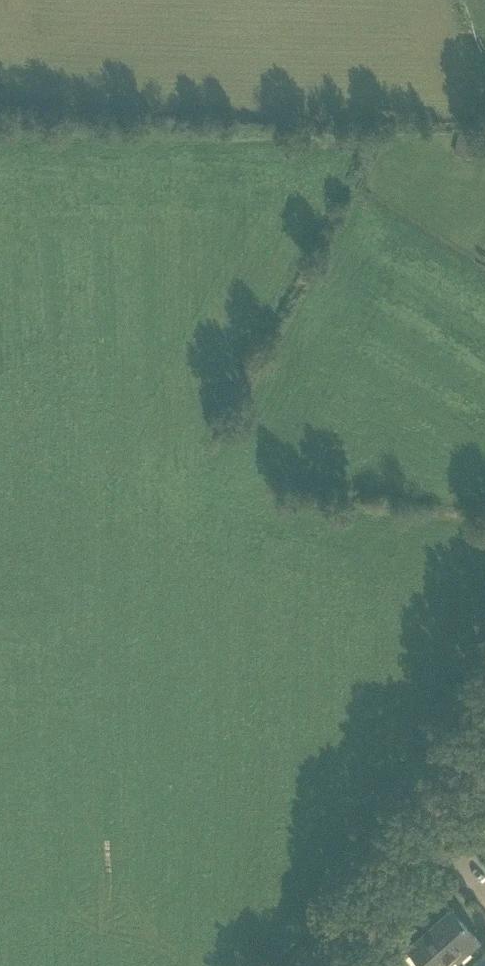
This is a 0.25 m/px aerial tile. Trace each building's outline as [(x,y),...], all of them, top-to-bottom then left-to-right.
[(464,954),(478,941),(479,941),(480,940),(451,909),(430,928),(432,932),(413,950),(425,963),(422,965),(426,965),(427,965),(442,965),(455,954),(459,958),(464,954)]
